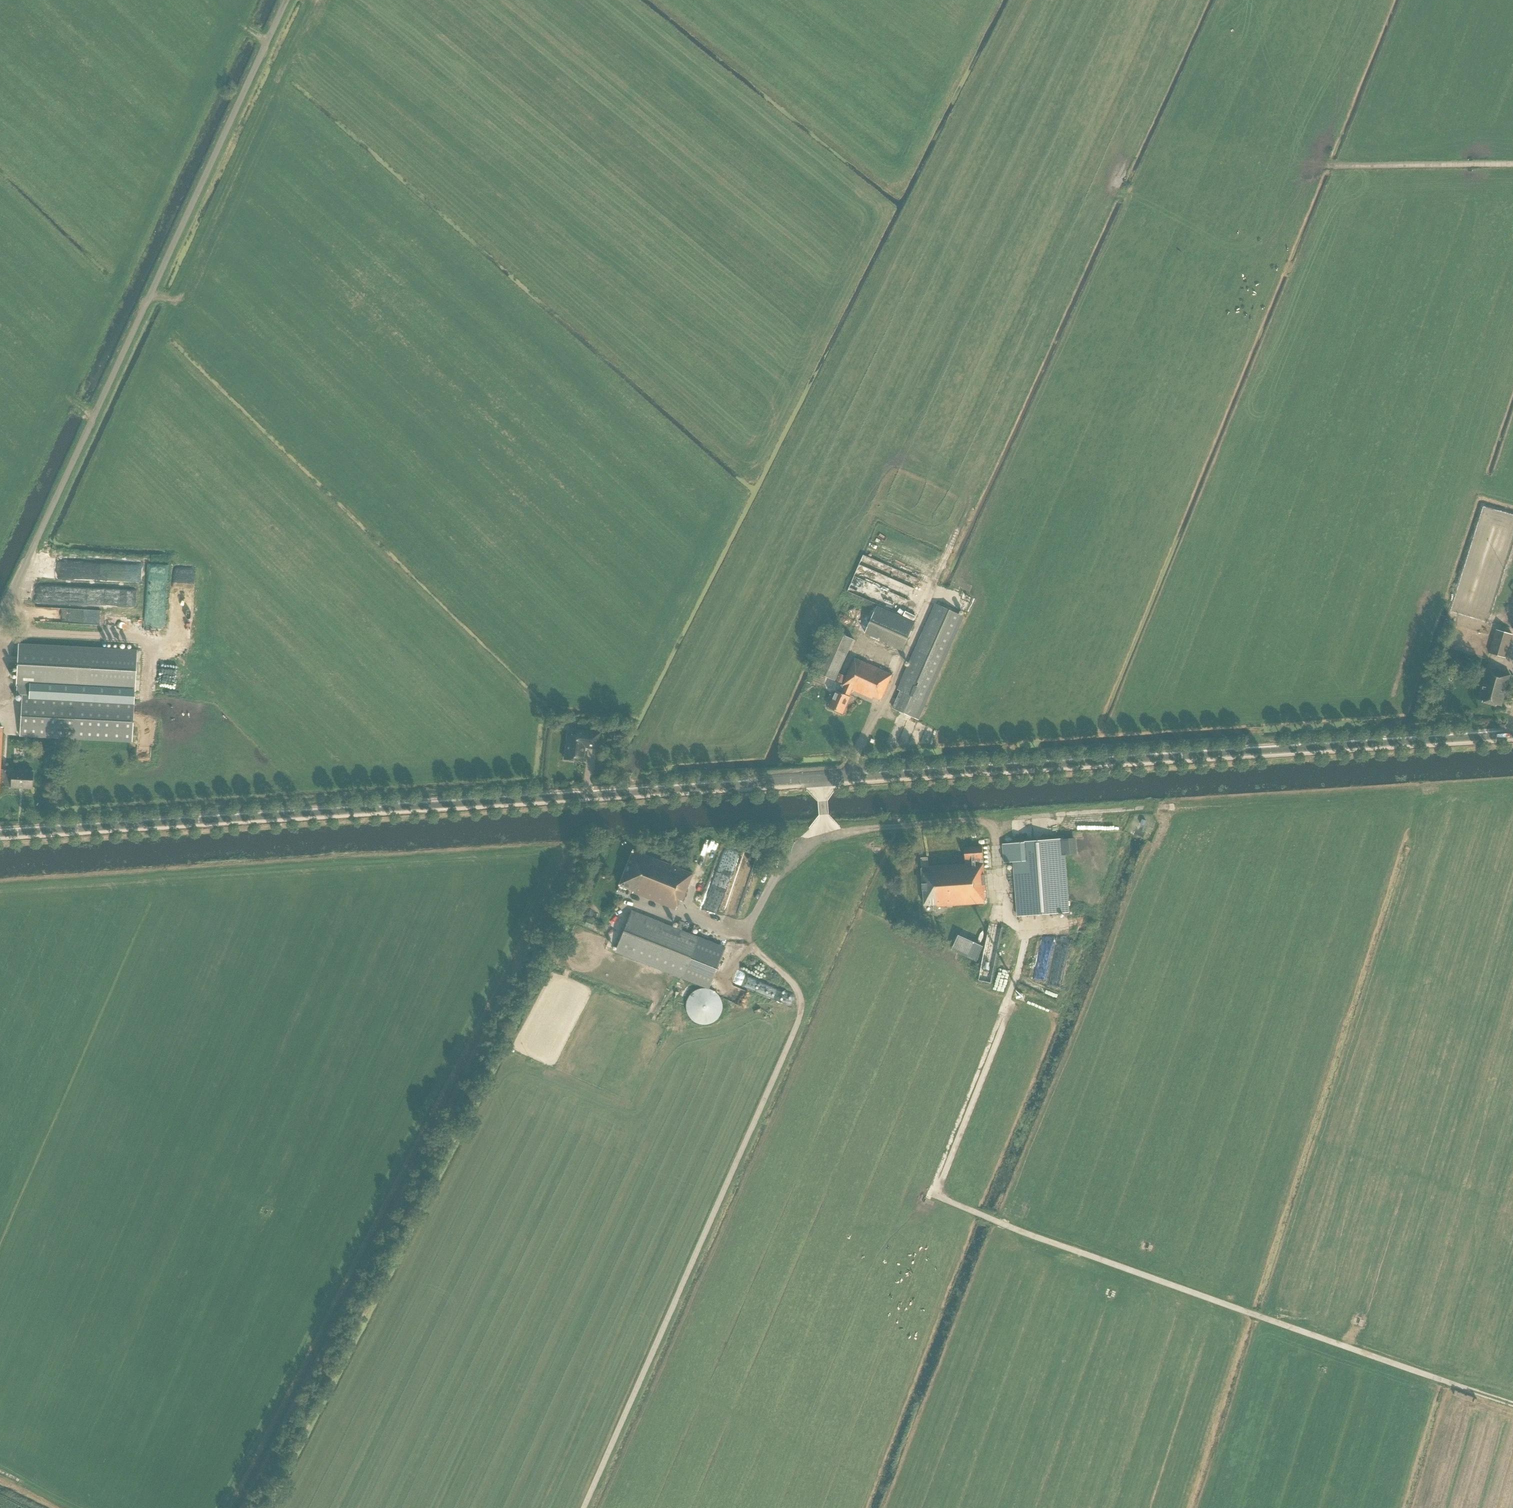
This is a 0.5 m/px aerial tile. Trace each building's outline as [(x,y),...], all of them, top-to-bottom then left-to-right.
[(101,579),(139,581),(140,565),(102,563),(101,579)] [(167,625),(169,565),(148,564),(146,624),(167,625)] [(855,581),(849,591),(856,595),(862,585),(855,581)] [(918,719),(962,616),(936,605),(899,691),(900,692),(893,709),(918,719)] [(914,621),(877,606),(865,634),(902,650),(914,621)] [(101,623),(101,609),(72,609),(71,623),(101,623)] [(1512,635),(1497,630),(1490,654),(1506,658),(1512,635)] [(835,682),(854,639),(836,631),(817,674),(835,682)] [(30,686),(90,690),(134,692),(136,651),(19,644),(16,686),(17,686),(16,695),(29,696),(30,686)] [(837,691),(829,708),(843,714),(850,697),(852,691),(873,700),(874,697),(881,701),(893,675),(856,659),(844,686),(842,685),(839,692),(837,691)] [(1487,667),(1478,699),(1483,701),(1483,702),(1496,706),(1497,702),(1502,704),(1511,675),(1487,667)] [(75,740),(77,699),(22,696),(20,737),(75,740)] [(11,787),(32,788),(33,772),(13,771),(1,770),(3,727),(0,727),(0,786),(11,787)] [(597,748),(599,734),(577,731),(576,738),(568,737),(565,759),(582,762),(584,747),(597,748)] [(1076,838),(1013,843),(1013,844),(1003,844),(1004,862),(1014,862),(1019,916),(1068,912),(1063,856),(1077,855),(1076,838)] [(921,858),(925,906),(933,905),(934,910),(939,910),(939,906),(985,903),(984,891),(986,891),(983,846),(965,848),(966,864),(929,867),(928,858),(921,858)] [(632,850),(618,885),(633,891),(632,892),(675,910),(679,901),(681,902),(692,874),(632,850)] [(617,952),(709,989),(725,947),(633,911),(617,952)] [(983,947),(958,935),(951,950),(976,962),(983,947)] [(744,989),(758,989),(758,975),(744,974),(744,989)] [(721,1013),(721,1007),(721,1002),(718,998),(715,994),(711,991),(706,989),(700,989),(695,991),(691,994),(688,998),(686,1002),(685,1007),(686,1013),(688,1017),(691,1021),(695,1024),(700,1025),(706,1025),(711,1024),(715,1021),(718,1017),(721,1013)]
